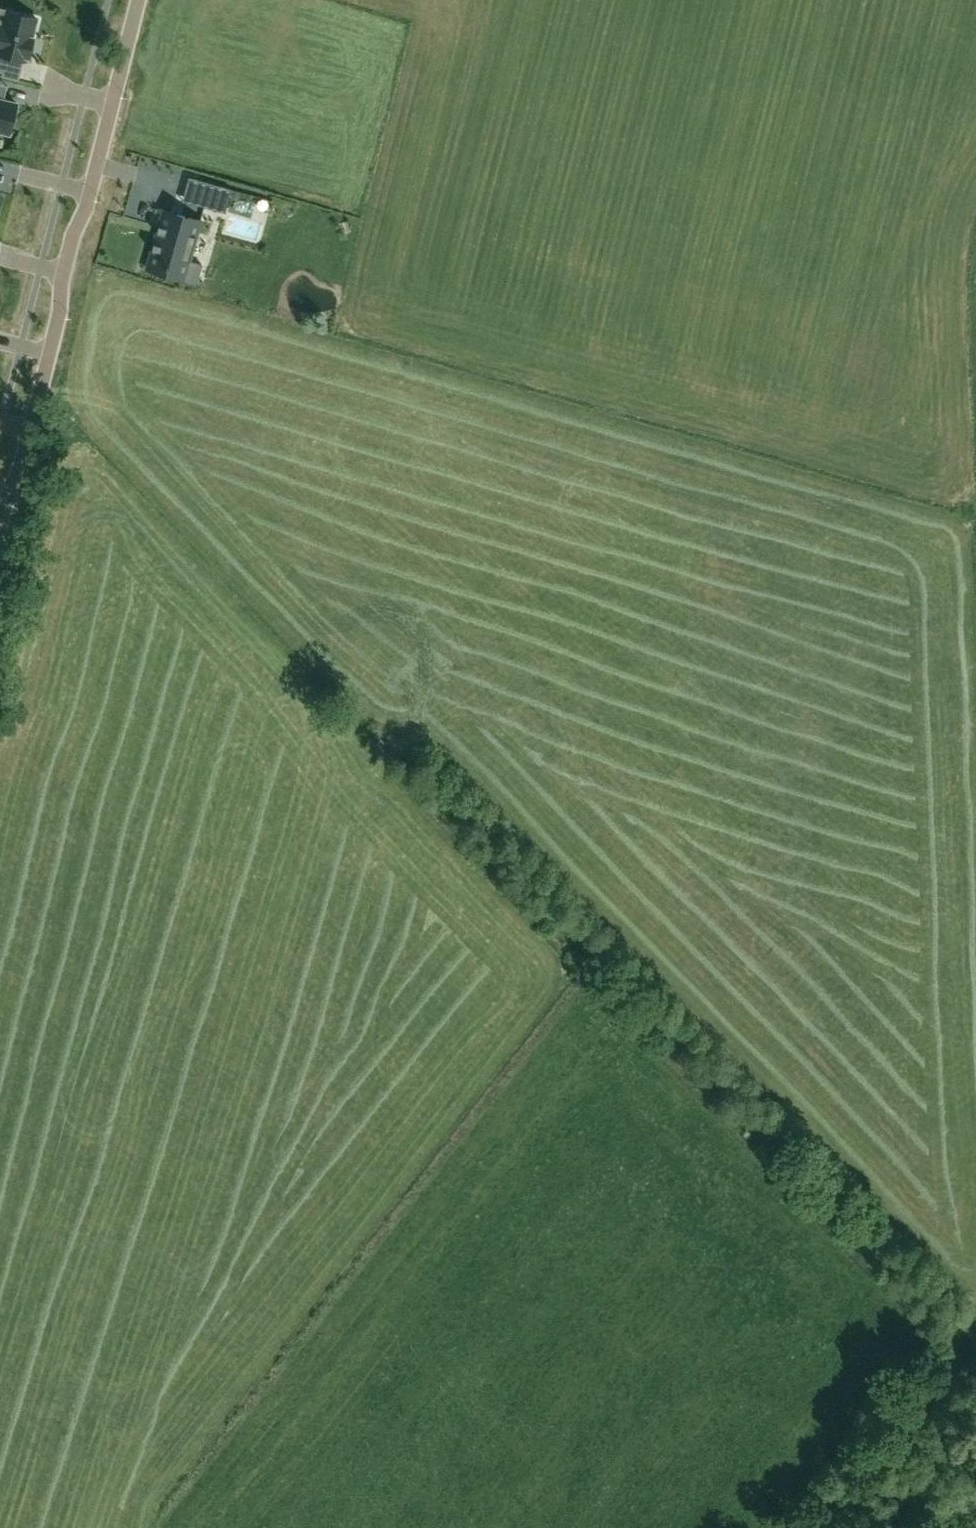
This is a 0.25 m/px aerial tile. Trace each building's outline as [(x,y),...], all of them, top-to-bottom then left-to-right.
[(32,39),(37,19),(6,11),(3,25),(0,25),(0,71),(5,72),(9,57),(26,61),(27,57),(29,58),(34,39),(32,39)] [(9,134),(17,104),(0,99),(0,132),(9,134)] [(148,214),(157,163),(127,158),(121,192),(132,194),(129,211),(148,214)] [(211,184),(204,207),(225,213),(231,190),(211,184)] [(160,226),(148,268),(179,277),(184,260),(189,262),(200,221),(172,213),(168,229),(160,226)] [(249,226),(242,247),(269,255),(275,234),(249,226)]
